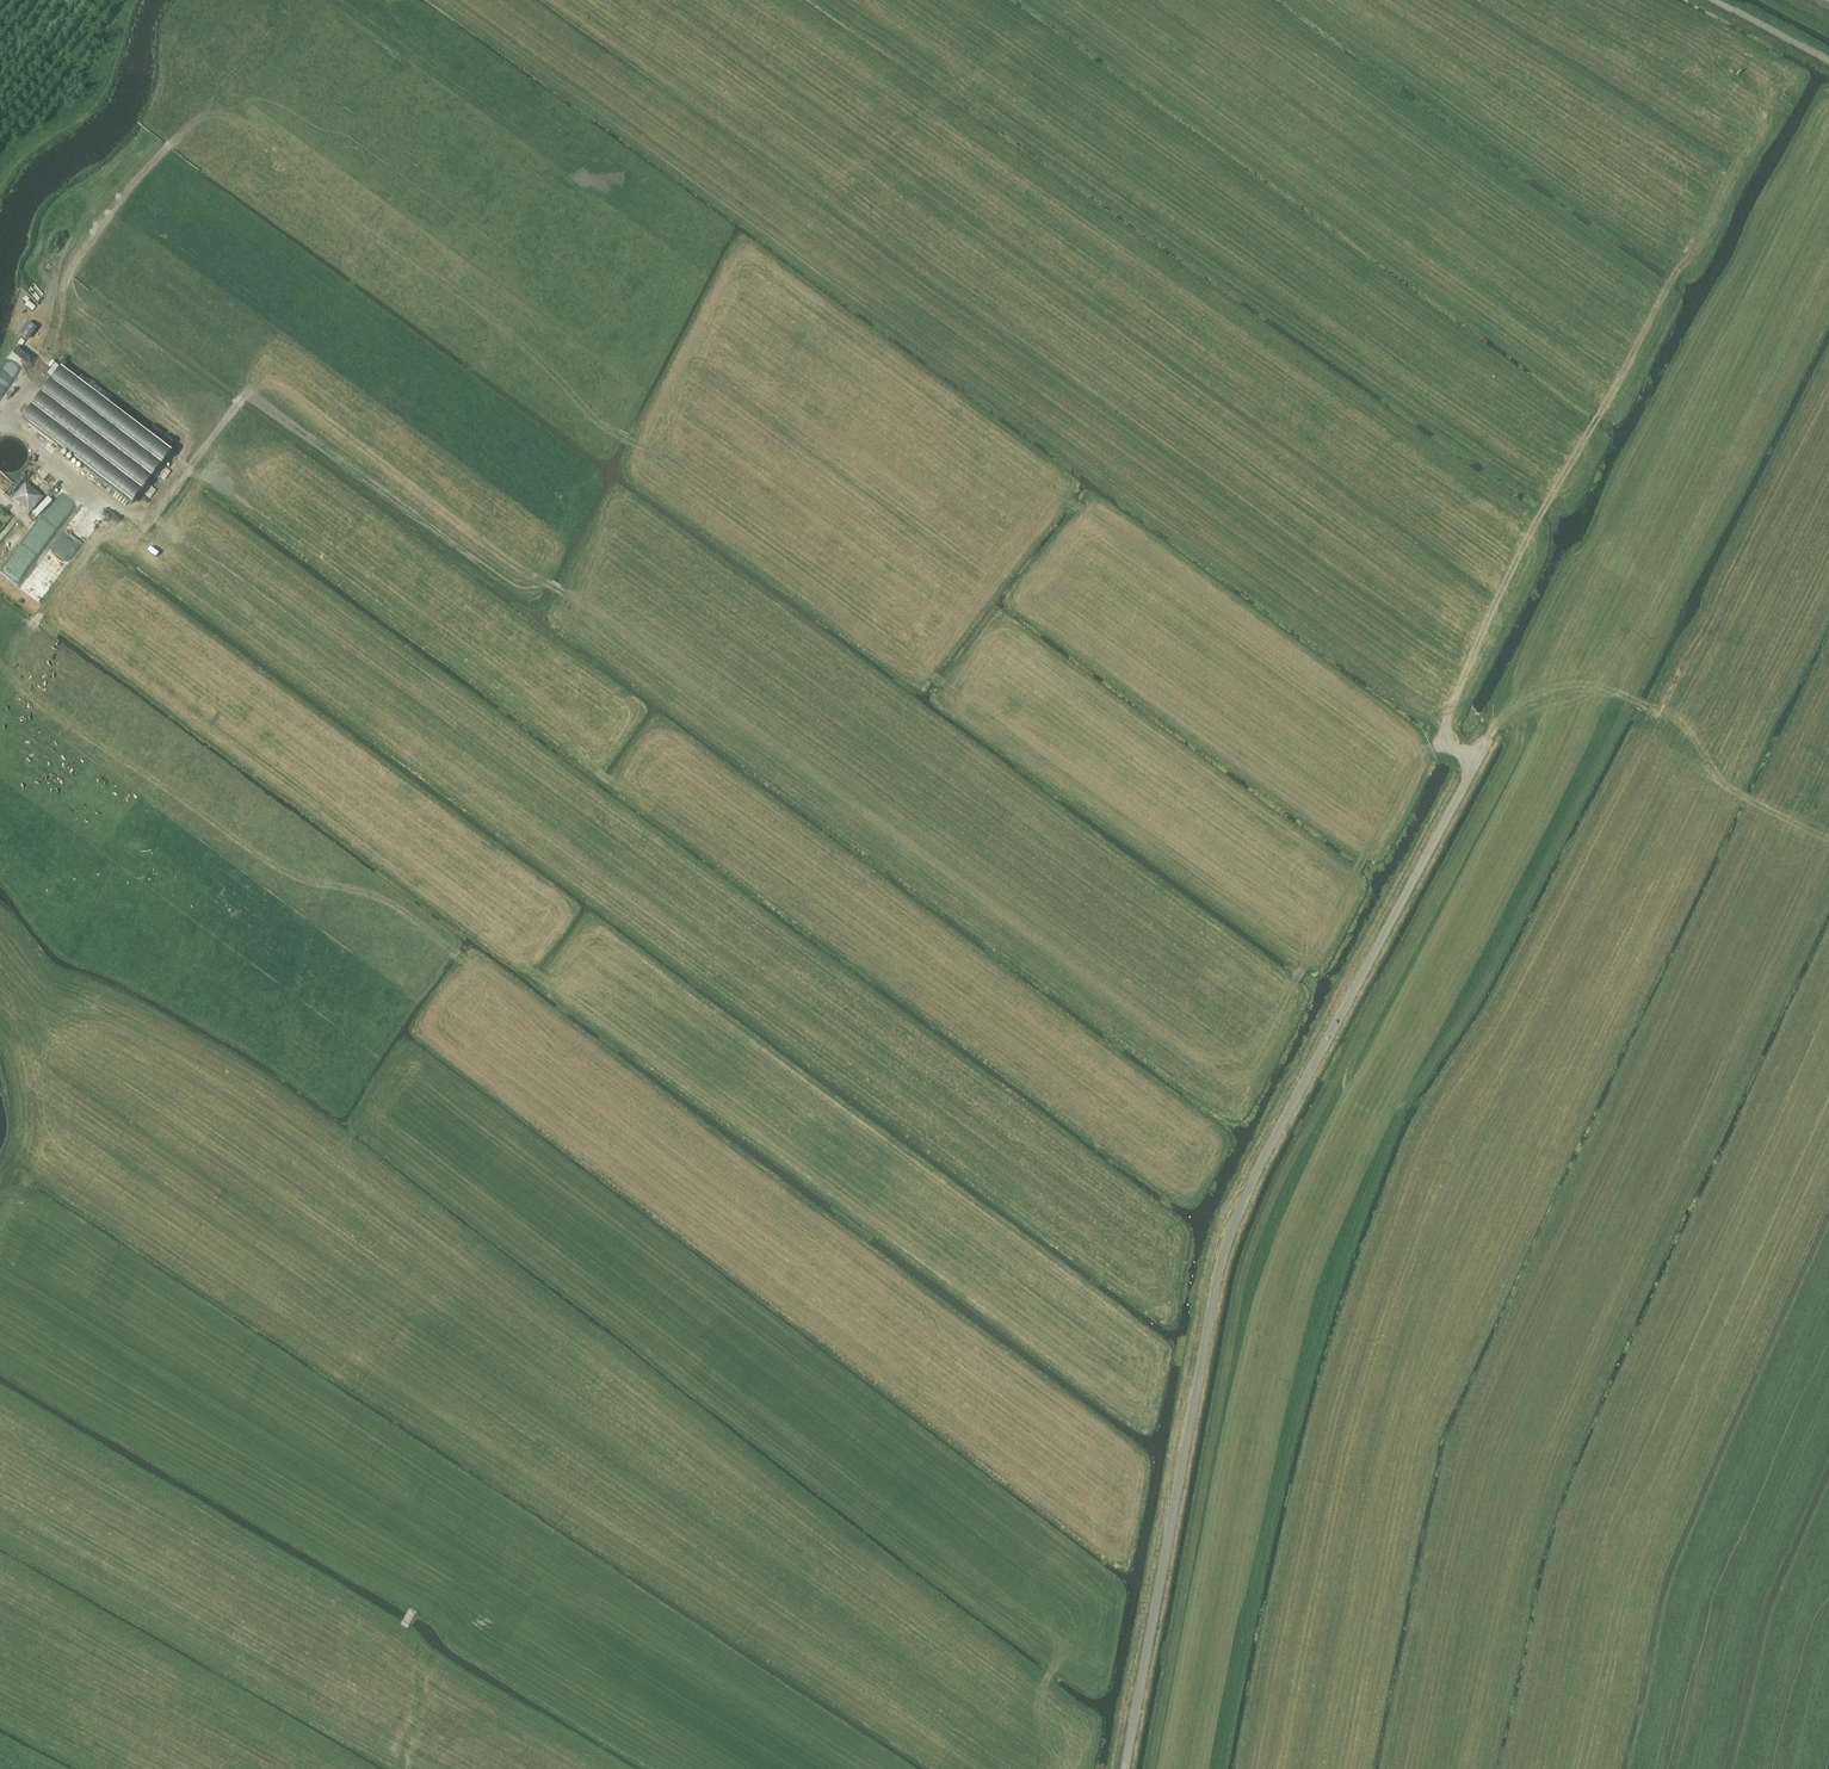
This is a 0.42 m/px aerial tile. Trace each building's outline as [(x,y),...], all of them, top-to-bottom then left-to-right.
[(28,323),(18,335),(25,340),(35,329),(28,323)] [(61,369),(22,420),(131,504),(170,453),(61,369)] [(28,517),(42,501),(26,486),(12,503),(28,517)]
